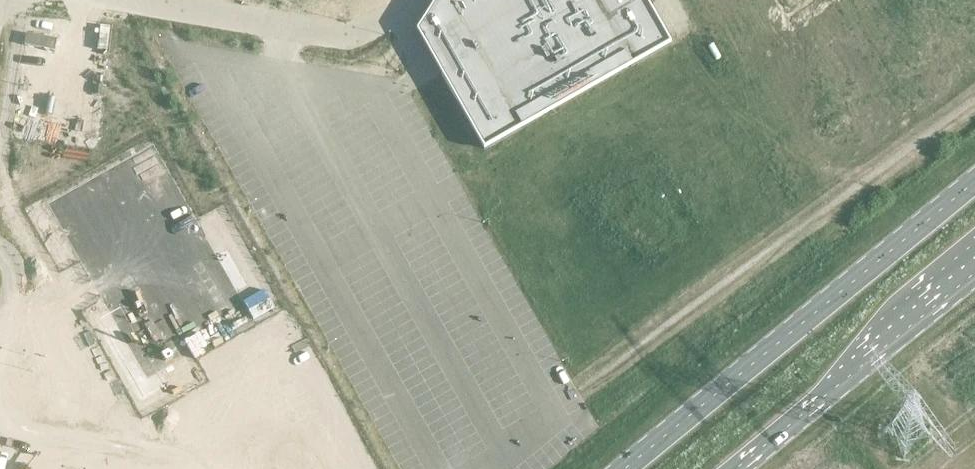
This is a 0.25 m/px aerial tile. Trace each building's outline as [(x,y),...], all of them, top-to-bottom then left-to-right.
[(644,0),(438,0),(418,32),(484,149),(522,128),(516,117),(625,56),(631,66),(669,44),(644,0)]
